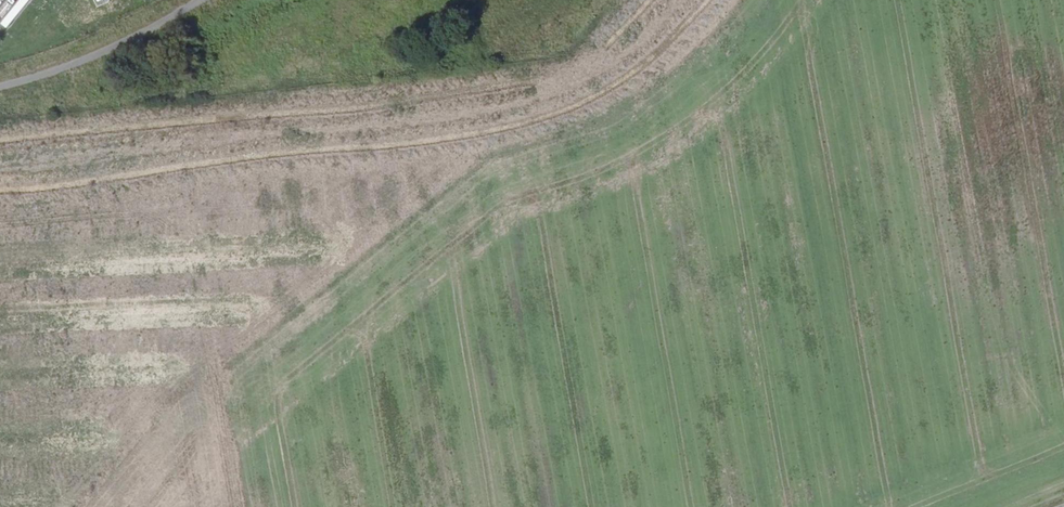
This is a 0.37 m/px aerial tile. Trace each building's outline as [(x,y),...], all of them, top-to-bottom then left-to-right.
[(28,0),(18,0),(2,23),(9,27),(28,0)]
